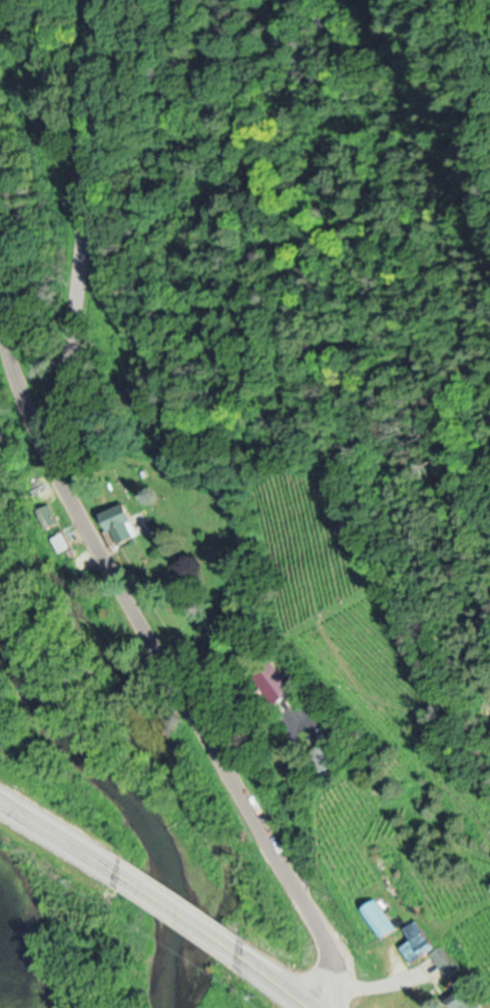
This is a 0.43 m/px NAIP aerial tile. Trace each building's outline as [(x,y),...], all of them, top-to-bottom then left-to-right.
[(59,522),(50,503),(37,510),(46,528),(59,522)] [(114,545),(138,533),(122,503),(98,515),(114,545)] [(70,547),(63,531),(52,536),(58,552),(70,547)] [(254,672),(276,703),(294,690),(272,659),(254,672)] [(311,748),(319,770),(338,762),(329,741),(311,748)] [(395,928),(375,898),(362,907),(382,937),(395,928)] [(442,942),(433,947),(415,918),(402,925),(410,938),(400,945),(410,961),(428,950),(444,975),(457,967),(442,942)] [(451,1007),(477,1007),(478,1007),(465,986),(445,999),(451,1007)]
